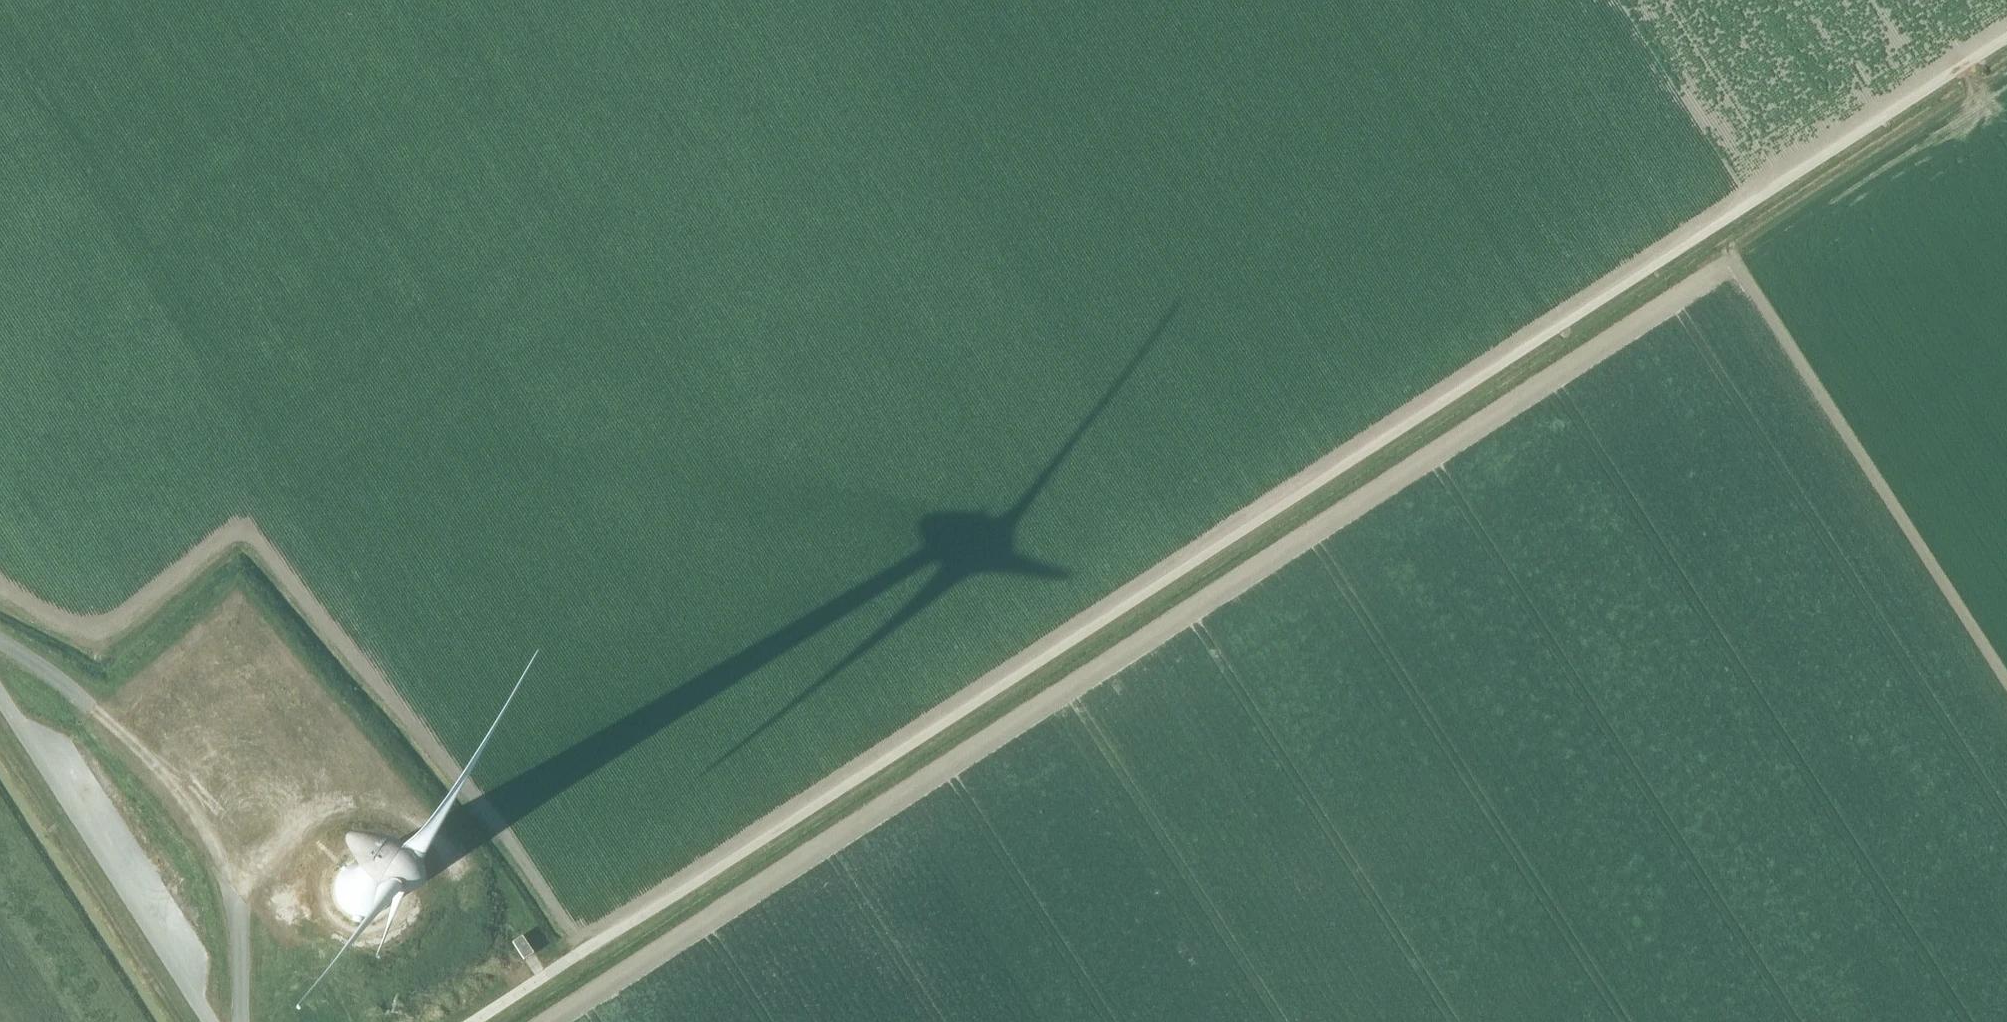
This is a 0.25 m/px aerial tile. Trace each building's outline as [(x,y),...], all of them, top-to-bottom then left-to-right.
[(331,887),(331,888),(331,889),(331,891),(331,892),(331,893),(331,894),(332,895),(332,896),(332,897),(332,898),(333,899),(333,901),(334,902),(334,903),(335,904),(335,905),(336,906),(336,907),(337,908),(338,909),(339,910),(340,911),(341,912),(342,913),(342,914),(343,914),(344,915),(345,916),(346,916),(347,917),(348,917),(349,918),(350,918),(351,919),(352,919),(353,920),(354,920),(355,920),(357,921),(358,921),(359,921),(360,921),(361,921),(362,922),(363,922),(364,922),(366,922),(367,921),(368,921),(369,921),(370,921),(371,921),(372,921),(373,920),(375,920),(376,919),(377,919),(378,919),(379,918),(380,918),(381,917),(382,916),(383,916),(384,915),(385,914),(386,913),(387,912),(388,911),(389,911),(389,910),(390,909),(391,908),(391,907),(392,906),(393,905),(393,904),(394,903),(394,902),(395,901),(395,900),(395,899),(396,898),(396,897),(396,895),(396,894),(397,893),(397,892),(397,891),(397,890),(397,889),(397,887),(397,886),(397,885),(397,884),(397,883),(396,882),(396,881),(396,880),(395,878),(395,877),(395,876),(394,875),(394,874),(393,873),(393,872),(392,871),(391,870),(391,869),(390,868),(389,868),(389,867),(388,866),(387,865),(386,864),(385,863),(384,863),(384,862),(383,861),(382,861),(381,860),(380,860),(379,859),(378,859),(377,858),(376,858),(374,857),(373,857),(372,857),(371,856),(370,856),(369,856),(368,856),(367,856),(365,856),(364,856),(363,856),(362,856),(361,856),(360,856),(359,856),(357,856),(356,857),(355,857),(354,857),(353,857),(352,858),(351,858),(350,859),(349,859),(348,860),(347,860),(346,861),(345,862),(344,862),(343,863),(342,864),(341,865),(340,866),(339,867),(338,868),(338,869),(337,870),(336,871),(336,872),(335,873),(334,874),(334,875),(334,876),(333,877),(333,878),(332,879),(332,880),(332,881),(332,882),(331,884),(331,885),(331,886),(331,887)] [(512,941),(523,959),(533,953),(522,935),(512,941)]
